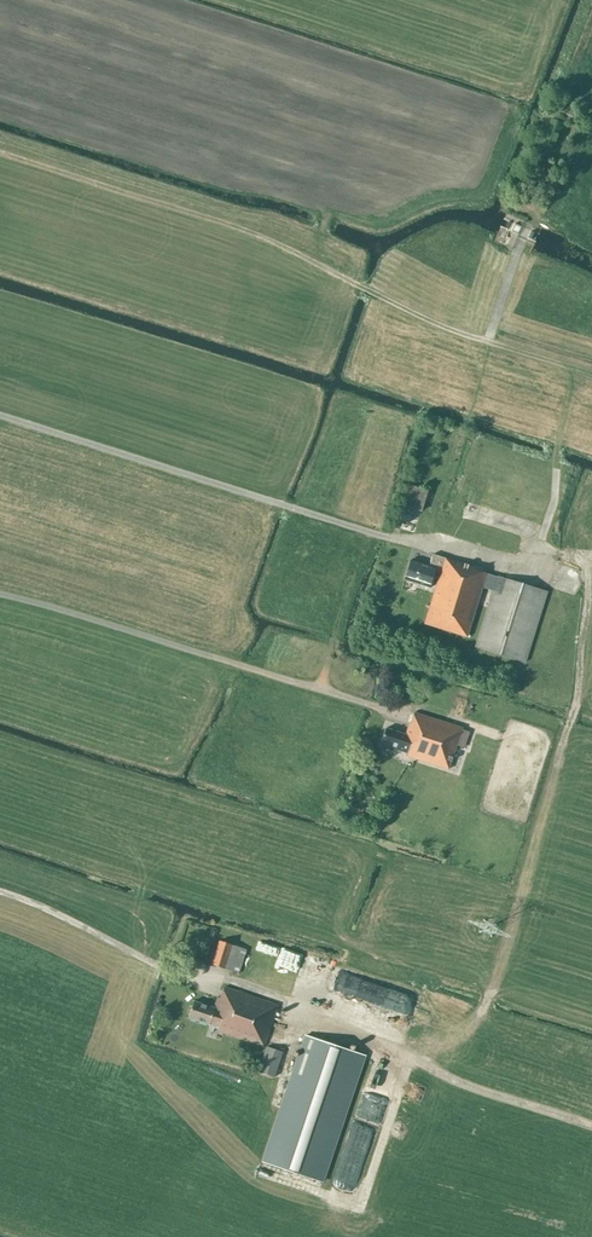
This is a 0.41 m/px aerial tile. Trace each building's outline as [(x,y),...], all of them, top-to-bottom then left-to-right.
[(562,122),(551,118),(542,141),(554,146),(562,122)] [(428,489),(404,482),(398,505),(422,512),(428,489)] [(476,568),(445,558),(432,554),(429,566),(410,560),(404,580),(429,588),(435,571),(440,573),(424,623),(466,636),(481,587),(486,573),(475,569),(476,568)] [(486,573),(481,587),(493,591),(475,646),(525,662),(547,592),(486,573)] [(511,717),(540,726),(542,719),(513,710),(511,717)] [(462,729),(420,715),(414,713),(411,723),(409,722),(405,734),(385,728),(380,744),(407,752),(406,757),(448,771),(462,729)] [(213,965),(225,969),(232,944),(220,941),(213,965)] [(232,944),(225,969),(240,973),(247,949),(232,944)] [(280,953),(279,958),(274,957),(267,987),(280,990),(288,955),(280,953)] [(276,1005),(230,989),(224,987),(220,998),(217,997),(214,1007),(193,1001),(188,1017),(209,1024),(217,1026),(216,1031),(262,1046),(276,1005)] [(411,998),(401,997),(399,1013),(409,1014),(411,998)] [(366,1056),(306,1036),(261,1167),(320,1188),(366,1056)] [(267,1047),(260,1072),(276,1077),(283,1052),(267,1047)] [(367,1068),(351,1121),(372,1127),(387,1074),(367,1068)]
